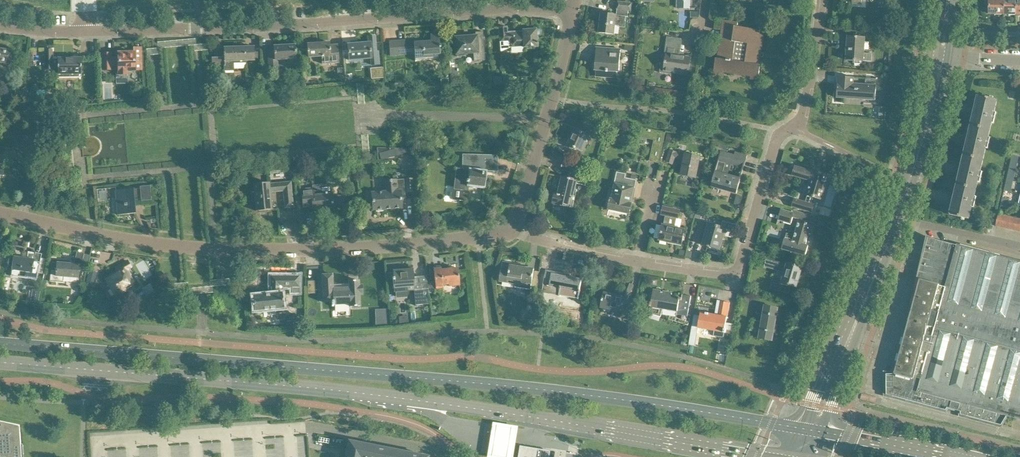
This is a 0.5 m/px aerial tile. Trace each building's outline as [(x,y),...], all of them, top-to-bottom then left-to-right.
[(677,8),(690,8),(691,0),(678,0),(677,8)] [(987,5),(989,5),(989,14),(1005,14),(1005,0),(987,0),(987,5)] [(1005,14),(1017,14),(1017,0),(1005,0),(1005,14)] [(602,13),(599,32),(615,35),(616,25),(619,26),(619,27),(625,28),(626,21),(626,17),(628,17),(629,11),(631,11),(632,4),(618,2),(616,15),(602,13)] [(716,58),(713,75),(714,75),(715,69),(751,75),(751,78),(758,79),(760,65),(758,65),(763,31),(737,27),(738,22),(724,20),(718,59),(716,58)] [(507,27),(499,27),(501,52),(502,52),(510,48),(524,47),(524,48),(537,47),(537,37),(541,36),(542,32),(542,31),(542,30),(541,30),(541,29),(540,29),(539,29),(536,29),(523,30),(523,31),(516,32),(516,35),(508,35),(507,27)] [(485,60),(483,32),(475,32),(475,36),(455,38),(456,54),(457,54),(457,56),(464,56),(464,54),(473,53),(474,61),(485,60)] [(397,41),(389,42),(390,55),(398,55),(415,54),(415,61),(441,59),(439,35),(431,35),(431,42),(423,42),(420,42),(419,40),(397,41)] [(369,43),(348,45),(350,61),(370,59),(371,66),(379,65),(378,51),(377,51),(375,36),(369,37),(369,43)] [(662,58),(660,72),(671,74),(671,71),(688,74),(690,58),(679,56),(681,38),(667,36),(664,58),(662,58)] [(864,53),(865,38),(848,37),(848,39),(844,39),(843,45),(847,46),(846,60),(855,61),(855,64),(861,64),(861,61),(863,61),(871,61),(872,53),(864,53)] [(339,63),(337,45),(330,45),(329,42),(308,44),(309,57),(322,56),(323,64),(339,63)] [(215,57),(212,57),(212,65),(224,65),(224,71),(234,71),(234,63),(246,63),(246,61),(254,60),(260,60),(260,50),(254,50),(254,47),(224,48),(221,48),(221,45),(214,46),(215,57)] [(274,47),(267,47),(268,68),(278,67),(278,60),(287,59),(288,64),(296,63),(295,45),(274,46),(274,47)] [(608,71),(619,72),(621,49),(597,47),(596,63),(594,63),(594,68),(595,68),(595,70),(606,71),(606,72),(608,72),(608,71)] [(111,53),(102,53),(103,70),(111,70),(111,66),(119,66),(119,75),(116,75),(116,79),(116,84),(128,84),(128,76),(127,76),(127,71),(142,70),(141,48),(134,48),(134,52),(118,53),(118,58),(111,58),(111,53)] [(11,65),(13,51),(0,49),(0,63),(11,65)] [(52,49),(45,49),(45,70),(53,70),(53,68),(58,68),(58,78),(81,77),(81,58),(58,58),(58,59),(52,59),(52,49)] [(838,76),(837,98),(876,100),(877,86),(876,86),(877,79),(866,78),(865,85),(853,84),(854,78),(838,76)] [(978,95),(976,105),(974,110),(996,115),(996,112),(995,112),(997,100),(978,95)] [(994,123),(996,115),(974,110),(971,125),(990,129),(991,123),(994,123)] [(988,137),(990,129),(971,125),(967,140),(989,145),(990,137),(988,137)] [(582,151),(589,136),(597,140),(600,133),(586,127),(584,133),(575,129),(568,145),(582,151)] [(983,160),(985,148),(988,148),(989,145),(967,140),(964,155),(983,160)] [(407,149),(377,148),(378,161),(408,153),(407,149)] [(696,179),(701,157),(677,151),(670,150),(667,163),(674,164),(675,158),(684,160),(680,175),(681,175),(682,173),(696,176),(695,178),(696,179)] [(721,151),(711,187),(737,194),(742,175),(741,175),(740,178),(727,175),(730,164),(744,168),(747,157),(748,155),(737,153),(735,152),(735,155),(721,151)] [(484,188),(486,180),(487,175),(486,174),(487,171),(498,171),(498,155),(462,154),(462,169),(456,168),(453,189),(452,191),(452,192),(451,194),(451,195),(451,197),(452,198),(452,199),(465,201),(467,186),(484,188)] [(980,171),(983,160),(964,155),(960,170),(981,175),(982,171),(980,171)] [(1016,169),(1019,157),(1012,155),(1010,167),(1016,169)] [(584,168),(593,170),(594,163),(586,161),(584,168)] [(556,194),(554,203),(557,204),(573,208),(577,190),(575,190),(577,183),(586,185),(588,175),(579,173),(581,167),(563,163),(561,169),(569,171),(567,178),(563,177),(559,194),(558,195),(556,194)] [(821,200),(829,175),(813,171),(812,172),(795,167),(793,176),(810,181),(805,195),(807,196),(805,203),(794,199),(792,207),(811,213),(814,204),(812,203),(814,197),(821,200)] [(1013,180),(1016,169),(1010,167),(1007,179),(1013,180)] [(980,182),(981,175),(960,170),(957,185),(976,190),(978,182),(980,182)] [(610,201),(608,209),(630,214),(632,203),(631,203),(634,189),(634,188),(635,188),(637,180),(625,178),(626,174),(618,172),(617,173),(611,201),(610,201)] [(405,193),(414,192),(414,178),(404,179),(405,193)] [(1008,191),(1009,184),(1012,184),(1013,180),(1007,179),(1004,190),(1008,191)] [(402,208),(400,191),(397,191),(396,180),(384,181),(385,192),(371,193),(373,210),(376,210),(376,212),(383,211),(383,209),(402,208)] [(271,210),(269,193),(282,192),(284,209),(293,208),(291,182),(270,184),(270,182),(254,184),(256,211),(259,211),(259,212),(264,212),(264,211),(271,210)] [(344,207),(343,197),(331,195),(331,194),(330,185),(321,186),(314,187),(314,189),(301,190),(302,205),(309,205),(309,204),(312,203),(312,210),(325,209),(326,210),(333,209),(333,208),(344,207)] [(974,196),(976,190),(957,185),(953,200),(975,205),(977,196),(974,196)] [(150,186),(140,187),(141,201),(151,200),(150,186)] [(135,189),(114,191),(116,215),(136,214),(135,205),(135,202),(141,201),(140,187),(138,187),(139,188),(135,189)] [(100,201),(107,200),(107,191),(99,192),(100,201)] [(969,220),(972,207),(974,207),(975,205),(953,200),(949,215),(969,220)] [(682,246),(685,230),(680,229),(674,227),(676,218),(678,218),(680,210),(663,206),(662,215),(666,216),(664,225),(663,225),(659,240),(668,242),(668,243),(672,244),(672,241),(677,242),(676,245),(682,246)] [(782,208),(778,220),(784,222),(786,217),(792,219),(793,217),(815,224),(817,217),(795,210),(794,212),(782,208)] [(1003,228),(1005,216),(999,214),(996,226),(1003,228)] [(1009,229),(1011,217),(1005,216),(1003,228),(1009,229)] [(1015,230),(1017,219),(1011,217),(1009,229),(1015,230)] [(720,249),(726,228),(709,223),(701,221),(695,241),(703,244),(708,246),(708,247),(710,247),(710,246),(720,249)] [(799,221),(797,229),(793,242),(786,240),(783,250),(806,256),(809,245),(806,244),(809,233),(812,234),(814,225),(799,221)] [(957,244),(957,246),(928,238),(917,279),(920,280),(918,287),(915,286),(908,313),(911,314),(909,321),(908,320),(908,321),(909,321),(907,329),(906,329),(907,330),(905,337),(904,337),(904,338),(905,338),(903,346),(902,345),(901,346),(903,346),(900,354),(899,353),(899,354),(900,354),(898,362),(897,362),(898,362),(895,374),(887,374),(887,394),(947,410),(948,408),(961,411),(960,414),(1002,425),(1007,416),(1019,419),(1019,261),(957,244)] [(78,278),(79,268),(81,268),(84,253),(77,252),(74,264),(57,263),(56,271),(51,270),(50,281),(63,282),(63,277),(78,278)] [(38,273),(42,254),(35,253),(34,260),(14,257),(10,276),(30,279),(31,280),(33,280),(35,280),(36,280),(37,280),(38,273)] [(796,287),(802,268),(788,263),(787,265),(767,258),(765,266),(785,273),(782,283),(796,287)] [(132,283),(125,271),(132,267),(128,261),(116,268),(119,274),(107,281),(116,296),(126,290),(125,288),(132,283)] [(531,290),(534,271),(534,269),(503,264),(500,281),(515,284),(515,287),(531,290)] [(459,285),(457,268),(441,270),(440,267),(434,267),(436,289),(443,288),(442,285),(448,284),(449,286),(459,285)] [(414,284),(413,269),(393,271),(393,272),(387,273),(388,279),(393,279),(394,287),(395,291),(414,289),(416,304),(429,302),(427,283),(414,284)] [(97,271),(90,270),(87,282),(94,284),(97,271)] [(546,271),(542,292),(546,293),(546,292),(559,295),(559,296),(560,297),(561,296),(578,299),(578,300),(579,300),(581,290),(580,290),(582,281),(566,277),(567,275),(546,271)] [(363,292),(362,284),(359,284),(359,280),(349,281),(349,287),(348,288),(348,287),(335,288),(333,289),(332,274),(322,275),(324,302),(333,301),(333,304),(350,303),(350,306),(361,305),(360,293),(363,292)] [(300,293),(300,276),(270,276),(270,288),(271,288),(271,294),(253,296),(254,311),(284,308),(282,293),(283,288),(292,288),(292,293),(300,293)] [(316,280),(308,281),(308,295),(314,295),(314,290),(316,290),(316,280)] [(635,302),(628,300),(629,296),(634,286),(627,283),(622,293),(623,293),(622,296),(605,293),(603,299),(602,302),(603,302),(602,309),(621,312),(620,318),(631,320),(635,302)] [(687,317),(691,296),(682,295),(682,299),(672,297),(672,294),(652,290),(650,303),(651,303),(650,307),(651,307),(649,313),(661,317),(664,308),(677,311),(677,315),(687,317)] [(694,315),(691,332),(698,333),(699,327),(715,330),(714,336),(724,337),(725,333),(726,333),(726,330),(732,331),(733,324),(726,323),(730,303),(722,301),(719,316),(708,315),(709,314),(706,313),(705,314),(700,313),(700,316),(694,315)] [(775,324),(778,308),(765,306),(762,322),(753,320),(751,328),(761,330),(760,338),(772,340),(774,332),(776,333),(778,325),(775,324)] [(19,427),(0,422),(0,456),(21,456),(19,427)] [(492,423),(490,432),(488,449),(487,456),(519,456),(522,437),(523,428),(492,423)] [(428,456),(348,441),(345,456),(428,456)] [(537,450),(541,451),(541,449),(536,449),(529,448),(529,447),(528,447),(528,448),(520,447),(521,446),(519,446),(519,447),(520,447),(518,454),(517,456),(536,456),(537,450)]
